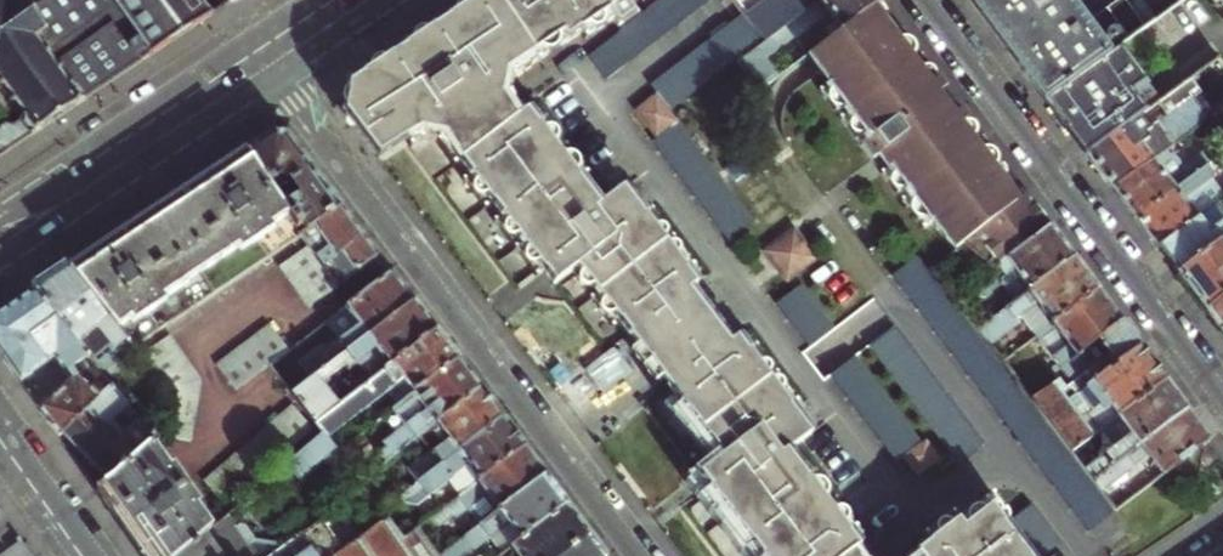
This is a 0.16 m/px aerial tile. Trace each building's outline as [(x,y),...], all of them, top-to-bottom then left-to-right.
[(145,61),(209,18),(196,0),(83,0),(43,27),(24,0),(0,0),(0,88),(22,120),(13,126),(3,124),(0,126),(0,158),(145,61)] [(852,552),(860,546),(788,454),(810,436),(736,340),(730,344),(691,290),(698,285),(624,190),(600,208),(527,113),(523,116),(516,121),(498,98),(502,76),(560,37),(566,45),(609,16),(629,2),(633,0),(482,0),(467,10),(442,27),(440,24),(431,30),(393,57),(349,86),(345,115),(378,159),(405,141),(420,131),(442,137),(461,163),(471,176),(492,205),(501,216),(544,272),(549,279),(555,287),(579,270),(721,458),(698,476),(703,483),(708,489),(751,544),(760,555),(855,555),(852,552)] [(583,52),(601,77),(717,0),(659,0),(583,52)] [(791,0),(730,0),(760,43),(801,14),(797,8),(791,0)] [(881,3),(879,0),(821,0),(819,2),(808,9),(801,14),(760,43),(737,60),(762,91),(779,79),(766,61),(794,39),(796,41),(829,16),(841,33),(881,3)] [(971,1),(1016,61),(1026,74),(1045,100),(1109,53),(1071,0),(970,0),(971,1)] [(636,12),(629,2),(609,16),(615,26),(636,12)] [(887,169),(929,225),(933,222),(954,250),(962,244),(1025,196),(952,98),(881,3),(841,33),(809,57),(829,85),(826,87),(867,142),(860,147),(871,163),(879,158),(882,163),(887,169)] [(800,6),(797,8),(801,14),(808,9),(806,7),(800,6)] [(737,19),(648,85),(655,94),(667,110),(755,44),(737,19)] [(1139,31),(1109,53),(1045,100),(1061,121),(1087,155),(1160,101),(1130,60),(1149,45),(1139,31)] [(512,81),(566,45),(560,37),(502,76),(498,98),(516,121),(523,116),(509,95),(512,81)] [(1160,101),(1087,155),(1104,178),(1114,191),(1170,149),(1203,125),(1186,102),(1199,92),(1189,79),(1160,101)] [(867,142),(826,87),(819,93),(860,147),(867,142)] [(667,110),(655,94),(634,110),(655,137),(675,121),(667,110)] [(752,222),(675,121),(655,137),(650,141),(727,241),(752,222)] [(454,168),(461,163),(442,137),(420,131),(405,141),(412,149),(423,141),(437,146),(454,168)] [(246,154),(285,210),(299,199),(290,186),(312,171),(295,149),(286,137),(273,135),(257,146),(246,154)] [(1170,149),(1114,191),(1124,204),(1135,219),(1206,167),(1210,164),(1202,153),(1183,168),(1170,149)] [(71,270),(135,346),(235,280),(303,236),(285,210),(246,154),(205,181),(144,222),(96,253),(71,270)] [(875,168),(882,163),(879,158),(871,163),(875,168)] [(1206,167),(1135,219),(1145,233),(1157,248),(1222,200),(1222,199),(1211,182),(1212,175),(1206,167)] [(929,225),(887,169),(880,175),(921,230),(929,225)] [(325,188),(312,171),(290,186),(299,199),(285,210),(303,236),(341,209),(325,188)] [(484,211),(492,205),(471,176),(462,182),(484,211)] [(962,244),(992,271),(1049,229),(1038,214),(1025,196),(962,244)] [(1157,248),(1167,261),(1177,275),(1221,241),(1222,240),(1222,200),(1157,248)] [(360,234),(341,209),(303,236),(309,245),(338,287),(378,258),(360,234)] [(536,278),(544,272),(501,216),(493,222),(536,278)] [(1003,286),(1015,302),(1072,259),(1060,243),(1049,229),(992,271),(954,299),(962,310),(979,298),(985,298),(1003,286)] [(793,230),(764,251),(787,281),(816,259),(793,230)] [(1177,275),(1191,294),(1204,311),(1222,297),(1222,243),(1221,241),(1177,275)] [(338,287),(309,245),(279,265),(309,308),(338,287)] [(916,258),(891,277),(1086,531),(1111,513),(916,258)] [(1017,311),(1037,337),(1097,292),(1084,276),(1072,259),(1015,302),(977,330),(989,345),(1018,324),(1011,315),(1017,311)] [(90,360),(101,374),(135,346),(71,270),(54,281),(36,293),(90,360)] [(402,289),(391,275),(328,322),(342,340),(334,347),(319,349),(299,364),(311,381),(413,304),(402,289)] [(799,284),(775,302),(808,347),(833,328),(799,284)] [(1075,381),(1083,375),(1108,356),(1097,342),(1120,324),(1109,309),(1097,292),(1037,337),(1072,384),(1075,381)] [(90,360),(36,293),(12,310),(0,317),(0,352),(21,382),(25,379),(28,383),(47,369),(45,365),(54,359),(71,373),(90,360)] [(1204,311),(1220,332),(1222,336),(1222,297),(1204,311)] [(423,317),(413,304),(311,381),(292,396),(315,424),(338,406),(321,384),(346,366),(349,371),(359,363),(366,373),(352,384),(357,391),(435,332),(423,317)] [(1083,375),(1091,385),(1139,349),(1129,336),(1120,324),(1097,342),(1108,356),(1083,375)] [(289,352),(269,325),(216,365),(236,392),(289,352)] [(893,327),(869,345),(959,463),(982,444),(893,327)] [(445,345),(435,332),(357,391),(338,406),(315,424),(324,435),(326,439),(387,393),(397,407),(457,361),(445,345)] [(173,333),(142,354),(168,385),(159,437),(190,443),(201,382),(173,333)] [(1071,452),(1100,431),(1165,383),(1151,365),(1139,349),(1091,385),(1082,391),(1077,395),(1071,399),(1064,390),(1058,383),(1032,402),(1071,452)] [(921,443),(854,356),(830,375),(897,461),(903,457),(921,443)] [(63,435),(114,390),(101,374),(90,360),(71,373),(77,378),(40,410),(50,425),(60,438),(63,435)] [(457,361),(397,407),(394,410),(406,426),(389,439),(393,444),(380,454),(387,464),(421,437),(479,390),(468,376),(457,361)] [(1072,384),(1070,385),(1077,395),(1082,391),(1075,381),(1072,384)] [(1090,476),(1094,483),(1186,412),(1175,397),(1165,383),(1100,431),(1114,449),(1093,465),(1085,471),(1090,476)] [(154,440),(114,390),(63,435),(90,462),(108,481),(154,440)] [(479,390),(421,437),(432,451),(409,469),(419,482),(501,420),(490,404),(479,390)] [(205,482),(225,506),(315,431),(295,406),(205,482)] [(1186,412),(1094,483),(1098,488),(1103,494),(1110,487),(1131,471),(1144,490),(1202,449),(1209,442),(1197,427),(1186,412)] [(501,420),(419,482),(402,495),(407,501),(417,504),(452,478),(464,493),(523,448),(511,433),(501,420)] [(335,450),(326,439),(324,435),(287,466),(300,481),(335,450)] [(926,439),(921,443),(903,457),(916,475),(939,457),(926,439)] [(206,534),(211,530),(194,506),(198,503),(174,469),(170,472),(154,448),(158,446),(154,440),(108,481),(97,491),(126,533),(142,555),(180,555),(206,534)] [(523,448),(464,493),(448,505),(454,513),(451,516),(456,522),(470,512),(481,525),(545,477),(534,462),(523,448)] [(481,525),(440,555),(459,555),(473,546),(476,550),(491,539),(503,554),(511,548),(567,505),(555,490),(545,477),(481,525)] [(743,550),(751,544),(708,489),(700,495),(743,550)] [(990,506),(1003,525),(1006,514),(991,495),(957,521),(962,527),(990,506)] [(511,548),(518,555),(561,555),(559,554),(588,533),(577,518),(567,505),(511,548)] [(1007,523),(1031,555),(1042,555),(1059,543),(1031,505),(1007,523)] [(915,551),(919,555),(1027,555),(1003,525),(990,506),(962,527),(957,521),(929,542),(915,551)] [(929,542),(957,521),(951,513),(923,535),(929,542)] [(343,551),(321,521),(271,555),(337,555),(343,551)] [(251,545),(256,541),(258,536),(249,524),(244,523),(215,546),(206,534),(180,555),(259,555),(251,545)] [(588,533),(559,554),(561,555),(606,555),(588,533)] [(20,539),(8,547),(0,553),(0,555),(32,555),(20,539)] [(860,546),(852,552),(855,555),(868,555),(860,546)]
